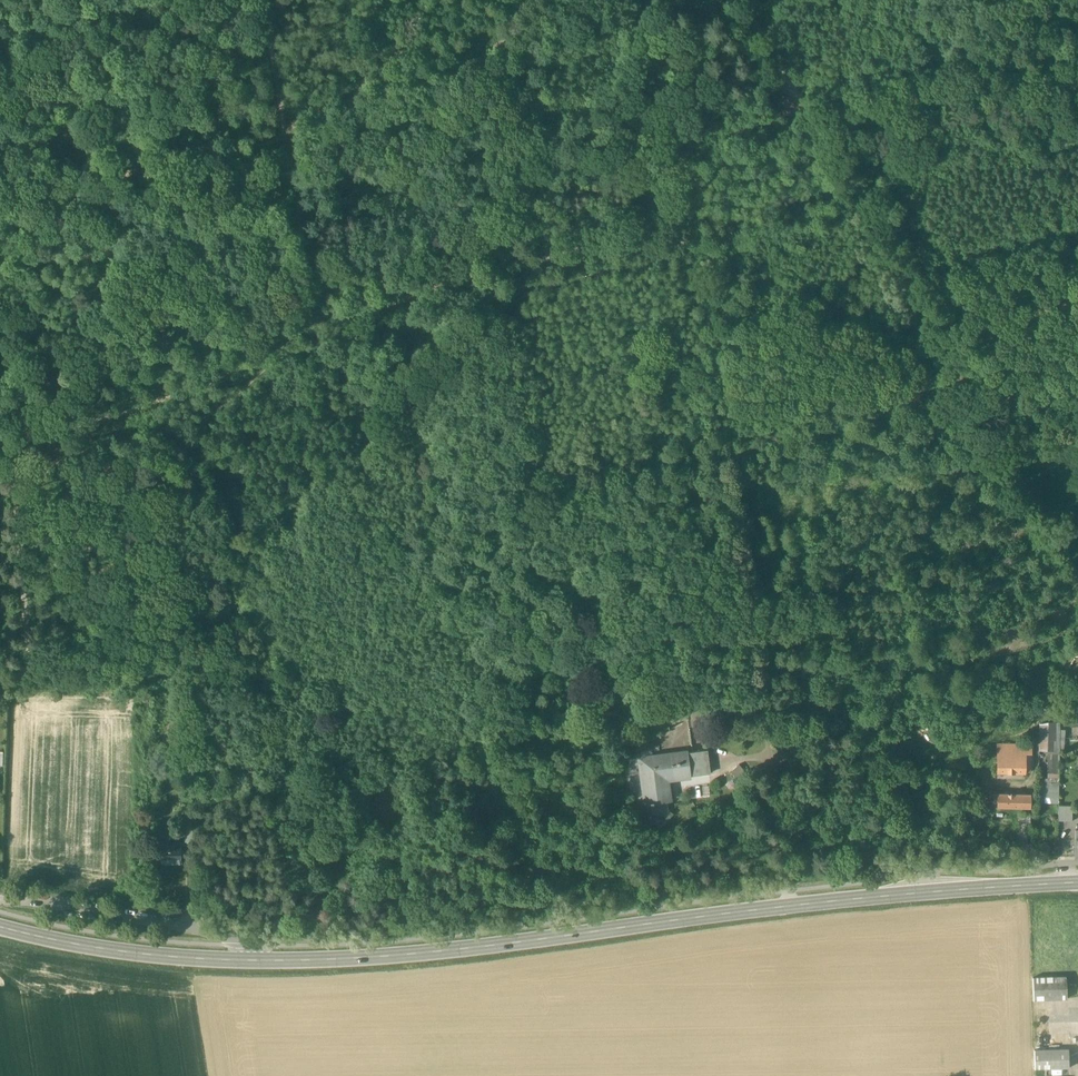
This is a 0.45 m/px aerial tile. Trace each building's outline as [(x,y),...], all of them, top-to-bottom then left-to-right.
[(592,698),(586,699),(587,709),(597,707),(597,702),(593,703),(592,698)] [(686,705),(672,707),(673,717),(687,715),(686,705)] [(1056,726),(1040,725),(1039,751),(1055,751),(1056,726)] [(1032,746),(996,745),(996,746),(998,746),(998,760),(1024,761),(1031,761),(1032,746)] [(556,748),(544,749),(546,759),(557,757),(556,748)] [(705,750),(686,753),(690,777),(708,775),(705,750)] [(686,753),(640,759),(645,804),(650,803),(650,805),(652,805),(653,811),(656,813),(659,814),(664,814),(667,811),(668,809),(667,801),(669,801),(667,780),(690,777),(686,753)] [(1059,756),(1048,756),(1047,780),(1058,781),(1059,756)] [(1024,761),(998,760),(997,772),(1024,773),(1024,761)] [(1059,798),(1059,782),(1039,782),(1039,798),(1059,798)] [(1030,795),(997,794),(996,808),(1030,808),(1030,803),(1030,801),(1030,795)] [(1072,806),(1059,806),(1059,821),(1072,821),(1072,806)] [(192,831),(184,831),(184,845),(192,845),(192,831)] [(182,862),(181,843),(160,843),(160,863),(172,863),(178,863),(178,862),(182,862)] [(1066,977),(1033,978),(1033,1000),(1067,999),(1066,977)] [(1069,1049),(1034,1050),(1035,1069),(1069,1068),(1069,1049)]
